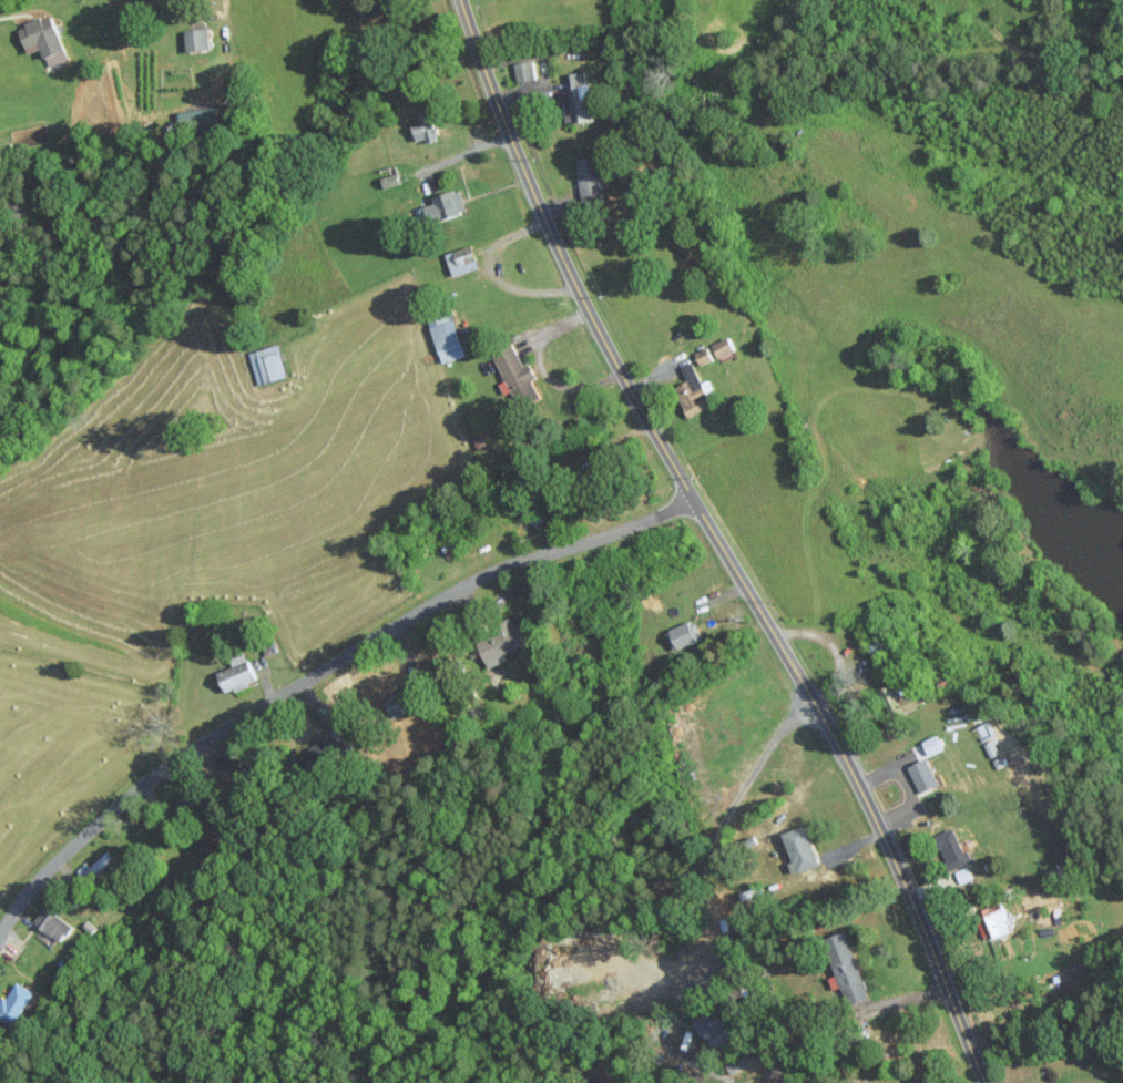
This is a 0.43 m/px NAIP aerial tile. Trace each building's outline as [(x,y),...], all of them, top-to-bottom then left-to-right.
[(48,66),(69,58),(51,13),(18,26),(28,53),(41,48),(48,66)] [(188,51),(212,47),(208,26),(185,30),(188,51)] [(513,62),(516,80),(535,78),(533,60),(513,62)] [(567,121),(592,120),(590,81),(585,82),(584,71),(565,72),(567,121)] [(416,140),(425,137),(426,142),(437,138),(428,108),(418,112),(420,121),(411,124),(416,140)] [(603,195),(599,154),(577,156),(580,197),(603,195)] [(428,223),(466,211),(459,188),(431,196),(433,202),(422,205),(428,223)] [(445,252),(451,275),(478,268),(472,245),(445,252)] [(441,362),(466,355),(452,310),(427,318),(441,362)] [(712,342),(717,358),(735,352),(730,336),(712,342)] [(492,353),(520,408),(541,397),(532,380),(537,377),(530,362),(524,365),(512,342),(492,353)] [(249,350),(256,383),(287,377),(281,344),(249,350)] [(713,358),(708,346),(695,352),(700,364),(713,358)] [(712,406),(694,361),(681,366),(687,380),(674,386),(686,416),(712,406)] [(695,620),(666,630),(672,649),(701,639),(695,620)] [(487,662),(534,644),(525,622),(478,639),(487,662)] [(256,682),(245,652),(230,657),(233,666),(218,672),(225,693),(256,682)] [(907,712),(897,683),(882,688),(891,717),(907,712)] [(944,749),(938,735),(912,745),(918,760),(944,749)] [(335,755),(323,738),(304,752),(315,769),(335,755)] [(910,766),(921,792),(940,784),(929,757),(910,766)] [(793,873),(819,865),(807,825),(785,832),(794,861),(790,863),(793,873)] [(971,862),(956,827),(935,835),(951,870),(971,862)] [(973,877),(968,865),(956,871),(961,883),(973,877)] [(74,925),(46,906),(34,923),(62,942),(74,925)] [(1012,931),(1005,909),(978,918),(985,940),(1012,931)] [(869,998),(849,931),(827,937),(846,1005),(869,998)] [(15,1027),(26,1006),(6,995),(0,1006),(0,1019),(15,1027)] [(728,1027),(715,1010),(698,1023),(711,1040),(728,1027)]
